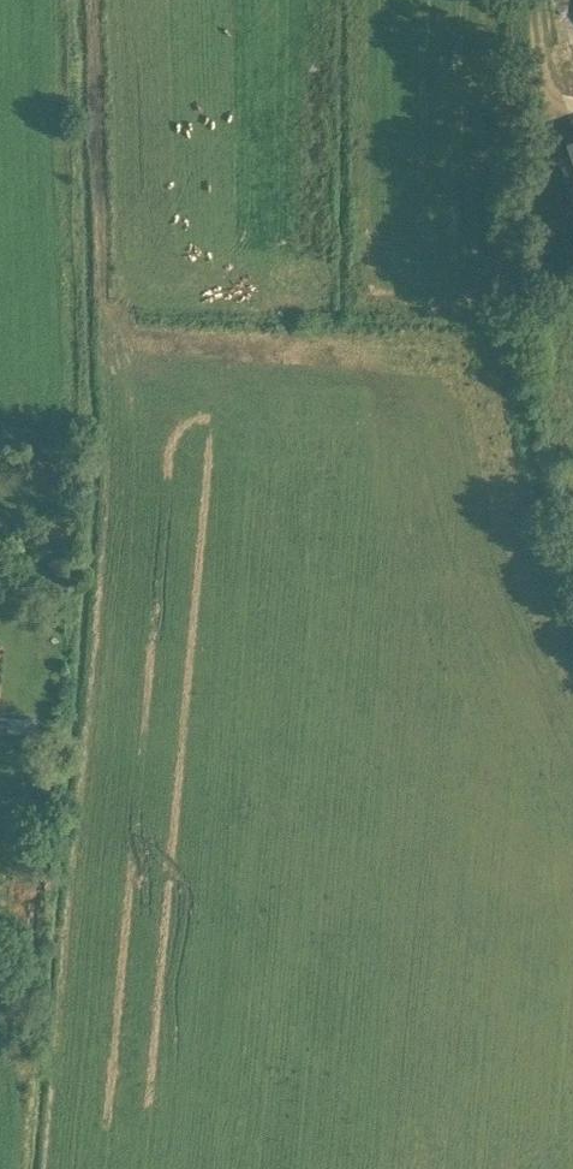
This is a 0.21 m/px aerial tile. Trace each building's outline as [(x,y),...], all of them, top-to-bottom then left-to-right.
[(572,161),(572,134),(564,138),(572,161)] [(58,554),(49,561),(61,576),(70,570),(58,554)]
